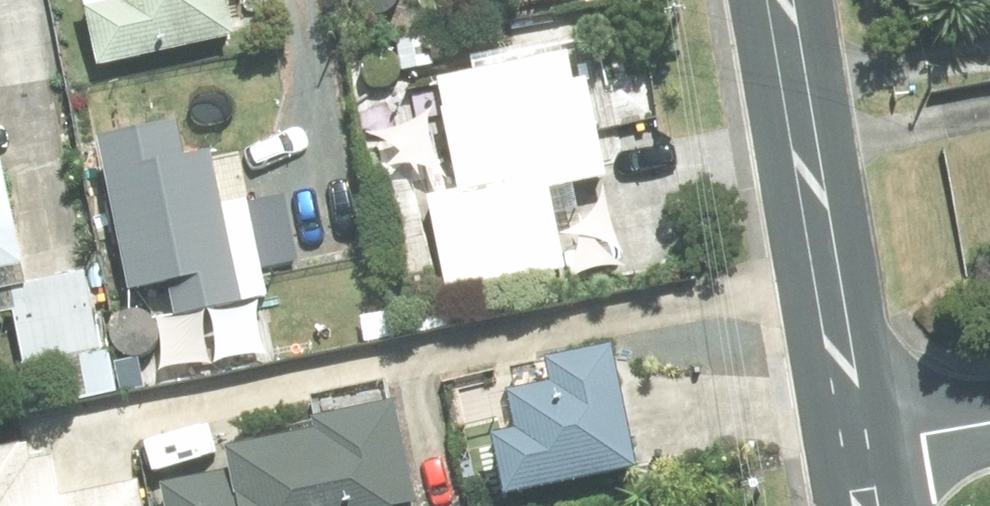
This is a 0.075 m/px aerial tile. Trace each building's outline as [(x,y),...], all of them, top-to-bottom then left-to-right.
[(105,66),(243,37),(235,0),(91,0),(105,66)] [(458,6),(425,9),(427,32),(460,30),(458,6)] [(434,38),(400,41),(402,70),(435,68),(434,38)] [(575,59),(447,81),(466,190),(433,195),(450,293),(569,270),(553,188),(612,178),(595,83),(579,85),(575,59)] [(186,127),(109,140),(135,290),(172,284),(178,315),(246,304),(220,156),(191,160),(186,127)] [(32,286),(8,156),(0,158),(0,290),(32,286)] [(92,285),(17,297),(28,367),(67,362),(71,388),(107,382),(92,285)] [(622,347),(560,360),(561,363),(520,373),(523,391),(517,392),(525,431),(500,436),(512,495),(647,468),(645,461),(682,453),(678,429),(641,437),(622,347)] [(238,473),(165,486),(169,505),(421,505),(402,403),(321,420),(323,433),(234,449),(238,473)] [(144,484),(65,499),(57,459),(34,463),(32,448),(0,454),(0,505),(148,505),(144,484)]
